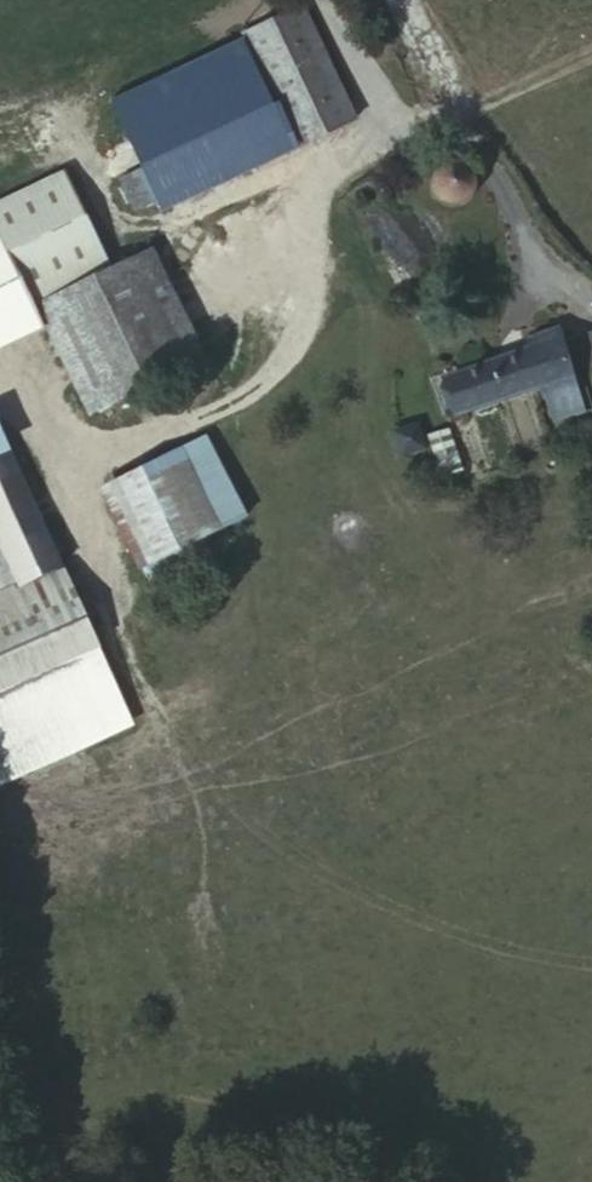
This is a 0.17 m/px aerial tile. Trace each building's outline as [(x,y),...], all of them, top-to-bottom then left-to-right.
[(359,121),(305,8),(245,39),(267,85),(106,161),(122,199),(142,190),(154,214),(359,121)] [(0,201),(0,348),(45,328),(56,358),(84,415),(203,363),(154,252),(114,268),(91,217),(70,170),(0,201)] [(438,190),(439,197),(444,201),(454,203),(463,202),(471,194),(472,181),(467,173),(456,170),(447,171),(440,181),(438,190)] [(522,347),(527,358),(459,384),(472,416),(540,390),(552,419),(584,408),(556,334),(522,347)] [(396,453),(425,451),(422,423),(394,425),(396,453)] [(10,451),(0,430),(0,456),(10,451)] [(0,456),(0,557),(6,555),(20,596),(28,592),(78,715),(118,698),(10,451),(0,456)] [(173,459),(128,477),(166,562),(209,542),(173,459)] [(0,557),(0,604),(20,596),(6,555),(0,557)]
